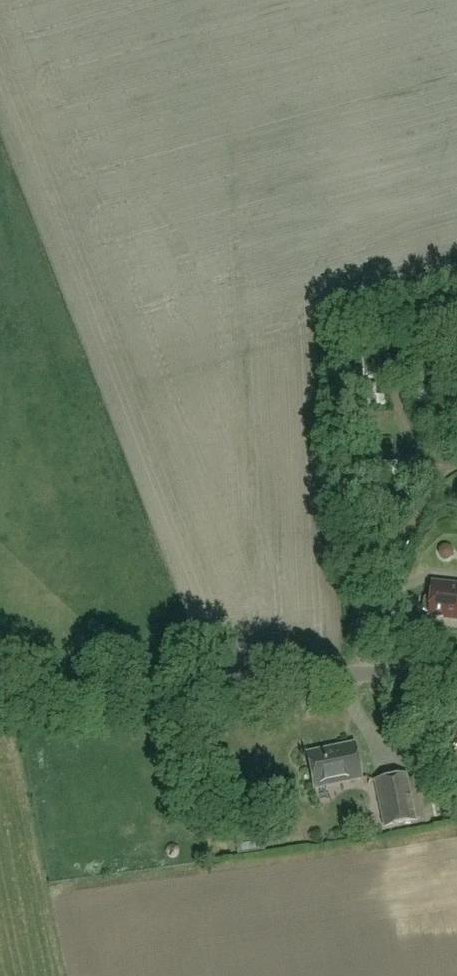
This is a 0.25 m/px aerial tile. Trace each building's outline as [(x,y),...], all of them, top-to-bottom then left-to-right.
[(452,616),(452,619),(456,619),(456,586),(431,583),(429,597),(426,597),(423,599),(422,609),(424,611),(428,612),(428,614),(452,616)] [(353,745),(306,755),(313,789),(360,779),(353,745)] [(403,776),(373,782),(383,828),(413,821),(403,776)]
